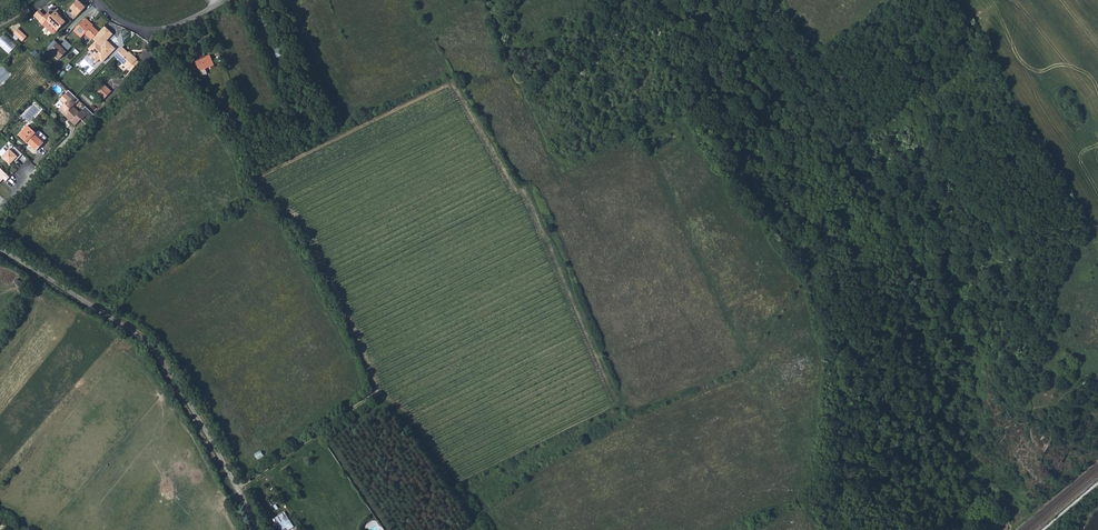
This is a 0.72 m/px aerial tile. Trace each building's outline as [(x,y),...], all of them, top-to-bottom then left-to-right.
[(77,0),(69,8),(72,11),(71,13),(75,17),(85,7),(77,0)] [(48,13),(39,21),(43,25),(47,21),(58,31),(65,22),(61,18),(58,16),(55,19),(51,16),(48,13)] [(47,21),(43,25),(53,34),(55,34),(58,31),(47,21)] [(83,21),(74,31),(81,38),(85,34),(91,40),(93,39),(99,32),(92,26),(88,22),(86,24),(83,21)] [(113,34),(105,26),(99,32),(93,39),(96,42),(89,49),(94,53),(90,57),(96,63),(99,59),(103,62),(115,49),(106,40),(113,34)] [(14,33),(22,41),(27,37),(18,29),(14,33)] [(10,53),(19,44),(6,33),(0,39),(0,44),(10,53)] [(60,45),(54,40),(46,48),(59,59),(71,46),(65,40),(60,45)] [(123,47),(114,56),(128,69),(129,68),(136,60),(138,59),(134,56),(133,57),(128,53),(123,47)] [(195,62),(201,76),(208,74),(205,69),(214,65),(210,55),(205,57),(206,58),(195,62)] [(136,60),(129,68),(131,71),(139,63),(136,60)] [(52,73),(56,77),(61,72),(56,68),(52,73)] [(111,89),(116,85),(112,80),(107,84),(111,89)] [(105,85),(97,93),(104,99),(112,91),(105,85)] [(86,125),(95,116),(85,106),(79,112),(72,106),(78,100),(68,91),(60,100),(64,104),(57,110),(74,127),(81,120),(86,125)] [(246,124),(237,129),(240,135),(249,131),(246,124)] [(19,135),(36,151),(44,142),(35,134),(36,133),(28,126),(19,135)] [(15,161),(22,154),(15,147),(11,150),(9,148),(6,152),(4,149),(0,153),(0,155),(9,164),(13,160),(15,161)] [(9,177),(0,168),(0,182),(3,179),(5,181),(9,177)] [(268,529),(288,529),(294,526),(288,517),(268,529)]
